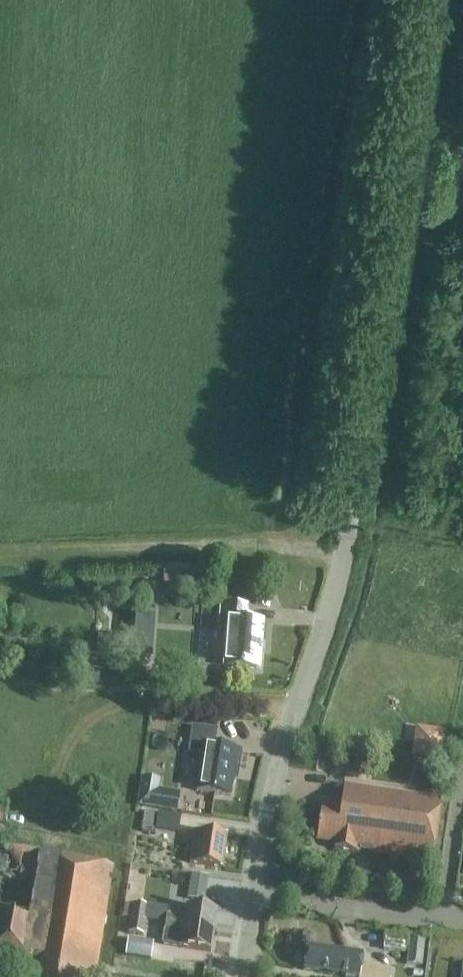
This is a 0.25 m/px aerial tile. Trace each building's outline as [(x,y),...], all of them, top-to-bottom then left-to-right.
[(189,569),(165,569),(165,581),(189,581),(189,569)] [(248,607),(222,605),(220,629),(227,629),(224,667),(260,669),(263,623),(247,621),(248,607)] [(98,634),(97,654),(153,658),(154,638),(134,636),(98,634)] [(218,729),(192,726),(188,752),(203,754),(197,791),(230,795),(235,767),(238,767),(241,750),(215,746),(218,729)] [(411,755),(441,760),(445,731),(416,727),(411,755)] [(347,759),(345,774),(357,775),(359,760),(347,759)] [(157,781),(145,779),(142,803),(176,808),(178,796),(155,792),(157,781)] [(358,850),(432,861),(441,799),(344,785),(341,809),(322,806),(317,838),(336,841),(335,848),(358,852),(358,850)] [(152,832),(155,813),(144,811),(142,831),(152,832)] [(156,829),(178,832),(180,815),(158,812),(156,829)] [(226,835),(195,830),(190,862),(222,867),(226,835)] [(193,872),(191,895),(209,897),(212,873),(193,872)] [(131,905),(130,918),(145,920),(146,907),(131,905)] [(166,924),(166,923),(214,931),(217,910),(187,906),(185,917),(167,914),(168,909),(148,906),(146,921),(166,924)] [(143,935),(145,920),(130,918),(128,934),(143,935)] [(211,952),(214,931),(166,923),(166,924),(164,933),(183,936),(181,947),(211,952)] [(384,949),(405,952),(407,938),(386,936),(384,949)] [(154,942),(128,938),(125,955),(151,959),(154,942)] [(425,941),(409,939),(407,965),(422,966),(425,941)] [(308,949),(305,968),(359,976),(390,976),(390,971),(361,967),(362,957),(308,949)] [(83,975),(84,970),(78,969),(78,967),(72,966),(72,964),(46,959),(46,961),(42,963),(41,966),(39,976),(78,976),(78,974),(83,975)]
